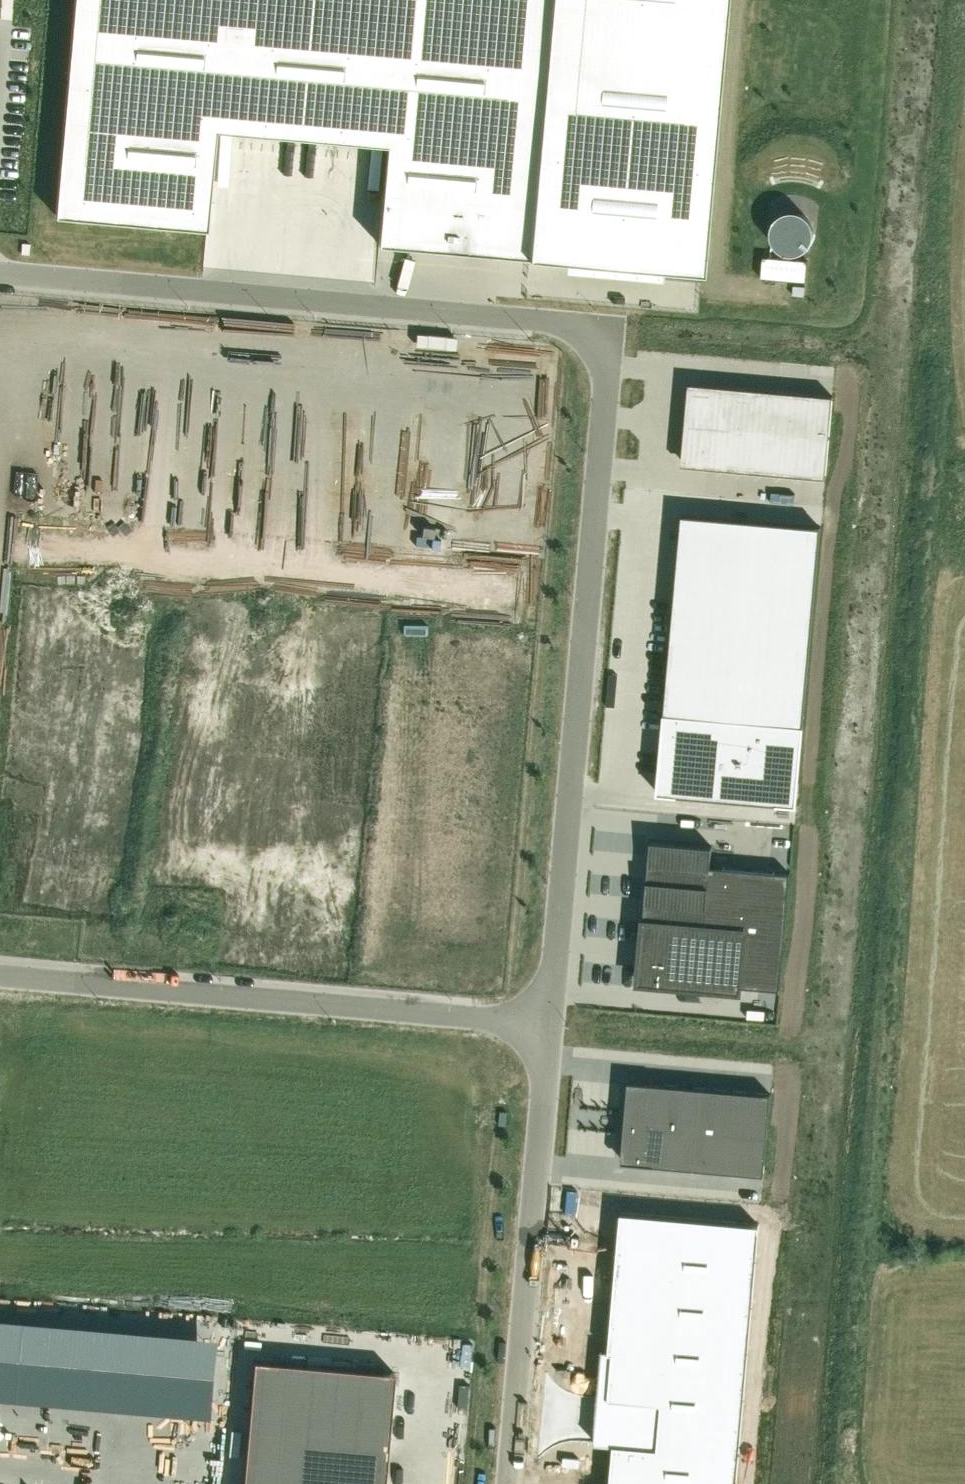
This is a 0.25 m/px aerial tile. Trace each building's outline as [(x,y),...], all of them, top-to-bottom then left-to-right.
[(56,215),(207,228),(216,129),(387,144),(378,243),(702,272),(726,0),(74,0),(56,215)] [(763,256),(761,277),(806,281),(808,260),(763,256)] [(693,384),(686,464),(695,465),(695,466),(826,477),(833,395),(702,384),(693,384)] [(657,793),(778,803),(796,805),(799,781),(821,526),(682,514),(657,793)] [(713,845),(651,840),(639,981),(740,990),(740,985),(780,989),(791,872),(711,865),(713,845)] [(632,1081),(624,1162),(764,1174),(771,1093),(632,1081)] [(394,1371),(254,1359),(243,1483),(384,1483),(394,1371)]
